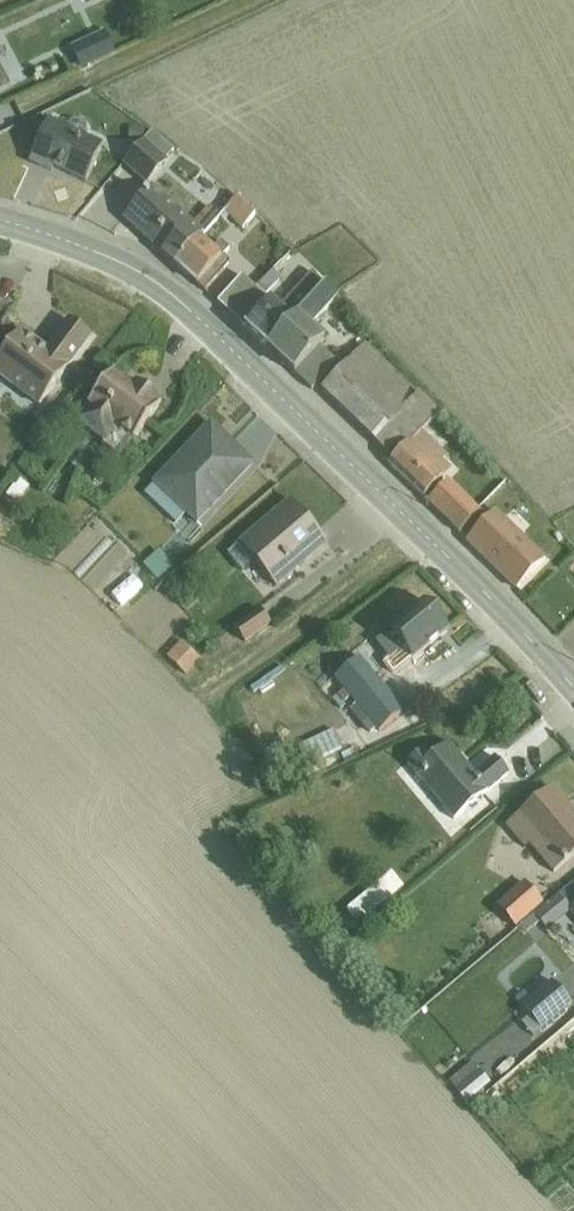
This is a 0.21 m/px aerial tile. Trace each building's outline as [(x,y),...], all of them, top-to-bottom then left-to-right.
[(14,78),(54,58),(27,4),(0,17),(0,49),(14,78)] [(99,32),(65,51),(81,79),(116,59),(99,32)] [(61,126),(39,169),(77,188),(98,145),(61,126)] [(147,141),(126,164),(150,185),(170,162),(147,141)] [(145,182),(118,209),(197,288),(224,261),(145,182)] [(208,228),(222,213),(243,231),(258,214),(229,188),(200,221),(208,228)] [(250,267),(222,296),(301,375),(334,341),(317,324),(344,297),(313,266),(290,289),(281,298),(250,267)] [(0,361),(0,381),(39,410),(93,340),(71,324),(50,352),(22,332),(0,361)] [(324,391),(394,460),(423,430),(439,414),(368,346),(324,391)] [(133,389),(113,374),(76,423),(104,443),(101,446),(119,460),(159,408),(158,408),(162,402),(137,383),(133,389)] [(252,465),(211,425),(144,494),(176,524),(184,516),(194,525),(252,465)] [(424,498),(453,467),(443,457),(447,453),(423,430),(394,460),(389,464),(424,498)] [(30,489),(18,480),(6,497),(17,506),(30,489)] [(481,513),(450,483),(430,504),(460,534),(481,513)] [(327,545),(291,501),(227,553),(242,571),(254,561),(276,588),(327,545)] [(547,561),(497,512),(469,542),(518,591),(547,561)] [(160,552),(144,566),(158,581),(174,568),(160,552)] [(133,577),(111,596),(120,607),(143,588),(133,577)] [(448,630),(427,603),(376,642),(390,660),(388,662),(394,670),(400,670),(448,630)] [(262,610),(234,630),(244,644),(272,624),(262,610)] [(182,648),(171,660),(190,677),(201,665),(182,648)] [(360,658),(335,679),(379,733),(404,712),(360,658)] [(319,764),(344,753),(333,731),(309,743),(319,764)] [(425,748),(407,764),(453,821),(509,775),(495,759),(475,776),(449,744),(433,757),(425,748)] [(506,827),(525,849),(529,845),(553,874),(573,857),(573,814),(573,813),(570,815),(549,791),(506,827)] [(391,869),(341,908),(352,922),(402,883),(391,869)] [(537,913),(550,928),(569,913),(573,919),(573,883),(537,913)] [(525,886),(503,904),(518,921),(539,903),(525,886)] [(302,910),(314,923),(325,914),(314,900),(302,910)] [(525,1005),(544,1027),(570,1004),(551,982),(525,1005)] [(489,1083),(479,1072),(459,1089),(469,1100),(489,1083)]
